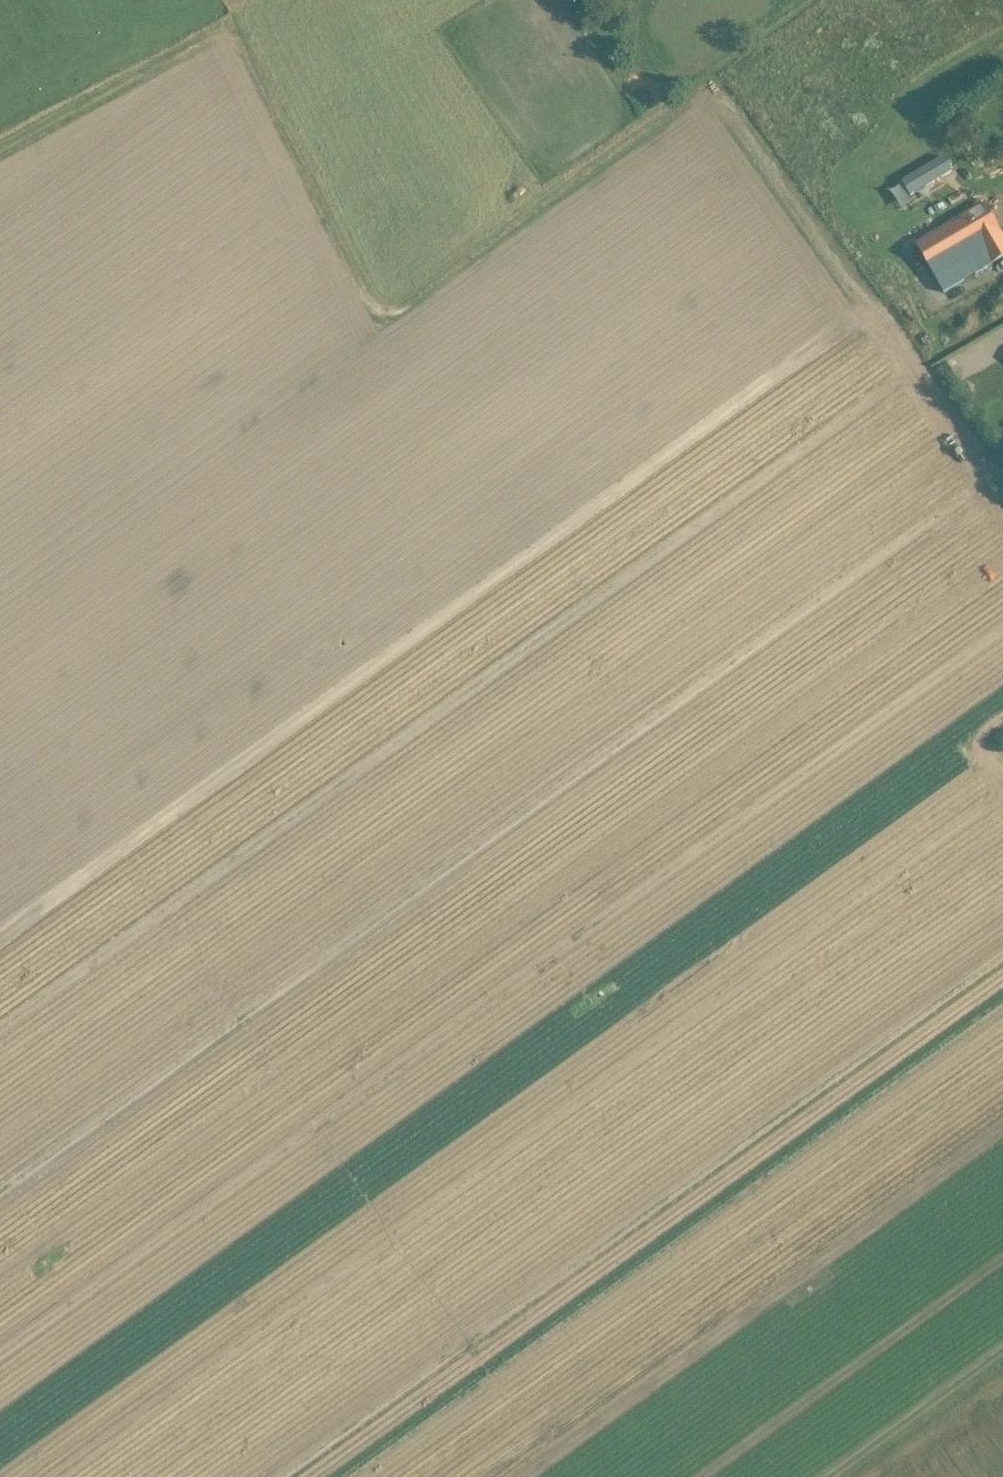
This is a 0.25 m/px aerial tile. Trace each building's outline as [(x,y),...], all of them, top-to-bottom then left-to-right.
[(944,154),(902,179),(911,195),(954,171),(944,154)] [(914,243),(942,292),(990,264),(1002,257),(1002,237),(982,204),(914,243)]
